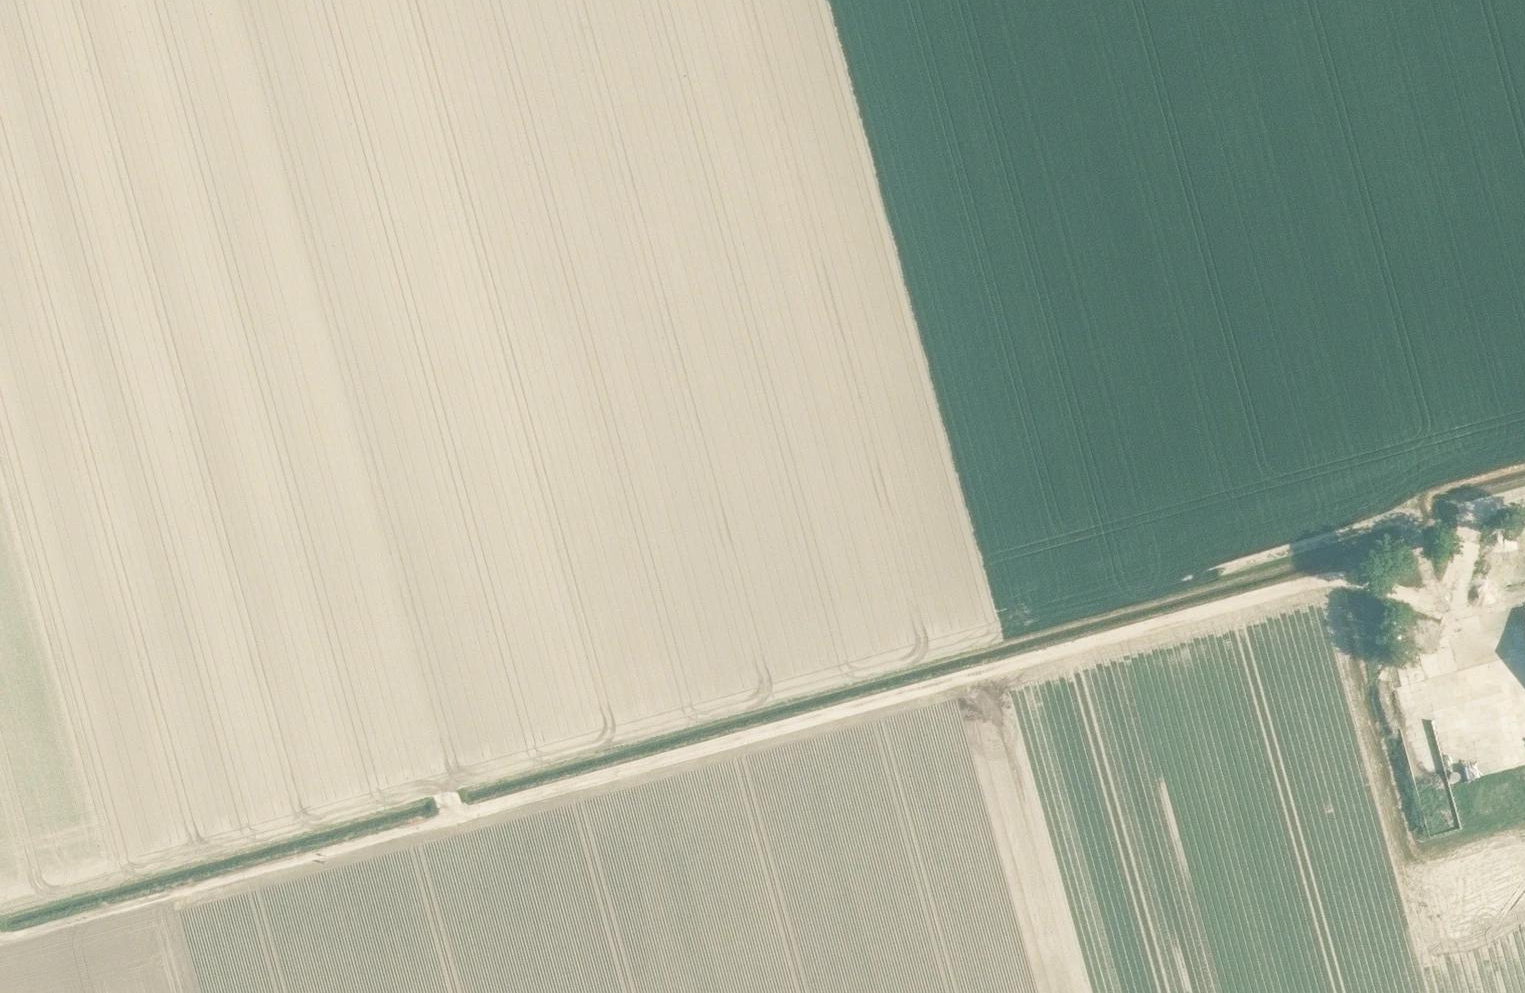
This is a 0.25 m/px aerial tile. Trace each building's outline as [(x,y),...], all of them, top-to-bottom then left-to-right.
[(1442,574),(1439,593),(1451,595),(1454,577),(1442,574)]
